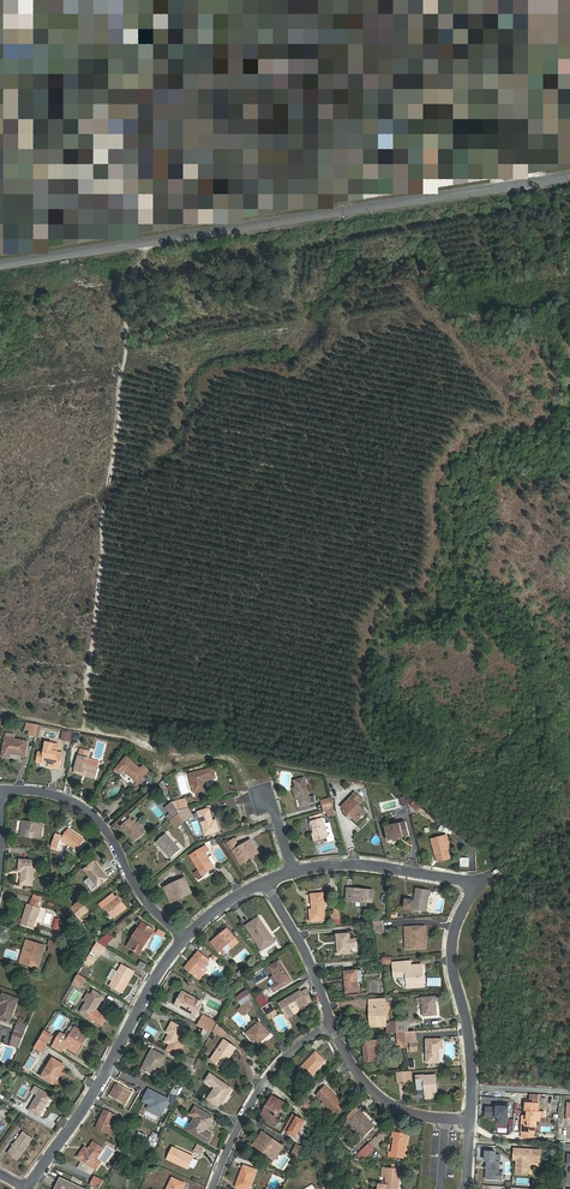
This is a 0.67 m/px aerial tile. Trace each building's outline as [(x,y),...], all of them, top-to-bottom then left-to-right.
[(108,0),(60,0),(59,3),(82,19),(98,11),(107,7),(108,0)] [(110,14),(107,7),(98,11),(101,18),(110,14)] [(118,29),(118,19),(110,14),(101,18),(100,28),(109,33),(118,29)] [(509,171),(522,169),(521,162),(507,164),(509,171)] [(30,735),(36,736),(39,725),(28,723),(27,728),(31,729),(30,735)] [(62,730),(61,740),(71,742),(72,732),(62,730)] [(29,742),(6,738),(3,756),(10,757),(11,753),(26,757),(29,742)] [(58,743),(46,741),(45,752),(39,751),(38,759),(43,760),(43,761),(50,762),(49,765),(54,766),(54,767),(59,768),(62,752),(57,751),(58,743)] [(81,748),(75,770),(84,772),(83,775),(96,778),(99,767),(94,766),(87,764),(88,759),(90,751),(81,748)] [(148,776),(152,772),(146,765),(141,769),(128,756),(115,769),(121,774),(124,770),(133,778),(134,778),(139,782),(146,775),(148,776)] [(216,778),(214,768),(190,774),(195,792),(207,789),(205,781),(216,778)] [(298,780),(295,780),(297,787),(294,788),(297,798),(300,797),(303,806),(313,803),(313,802),(311,796),(305,777),(300,779),(298,780)] [(134,787),(139,782),(134,778),(133,778),(129,782),(134,787)] [(351,811),(358,818),(366,810),(359,804),(363,799),(356,792),(342,806),(350,813),(351,811)] [(185,798),(172,801),(178,810),(188,807),(185,798)] [(172,801),(166,807),(171,813),(175,817),(179,812),(178,810),(172,801)] [(332,802),(323,804),(325,811),(334,808),(332,802)] [(242,805),(237,806),(241,819),(246,818),(242,805)] [(185,822),(194,816),(188,807),(178,810),(179,812),(185,822)] [(206,835),(220,830),(217,820),(213,821),(209,808),(199,812),(206,835)] [(357,820),(358,818),(351,811),(350,813),(357,820)] [(172,820),(178,827),(185,822),(179,812),(175,817),(172,820)] [(321,812),(309,816),(312,823),(323,819),(321,812)] [(134,823),(130,818),(122,827),(136,841),(146,833),(136,822),(134,823)] [(312,823),(310,824),(316,841),(327,837),(329,837),(323,819),(312,823)] [(336,840),(330,823),(326,824),(325,819),(323,819),(329,837),(327,837),(329,842),(336,840)] [(42,840),(45,823),(23,820),(21,836),(42,840)] [(443,832),(446,827),(438,822),(435,827),(443,832)] [(393,840),(399,838),(409,836),(405,823),(384,828),(386,835),(390,834),(392,840),(393,840)] [(56,833),(51,849),(59,851),(62,841),(78,852),(86,842),(68,830),(64,835),(56,833)] [(181,850),(167,833),(156,843),(170,859),(181,850)] [(433,839),(435,849),(438,849),(439,856),(450,854),(449,849),(446,836),(433,839)] [(231,846),(237,842),(234,837),(228,842),(231,846)] [(242,865),(250,859),(248,856),(257,849),(251,840),(240,847),(237,842),(231,846),(242,865)] [(190,855),(193,859),(203,876),(215,868),(214,866),(218,864),(214,857),(209,860),(205,852),(208,850),(206,846),(190,855)] [(259,853),(257,849),(248,856),(250,859),(259,853)] [(451,858),(450,854),(439,856),(438,849),(435,849),(439,861),(451,858)] [(460,867),(469,867),(469,858),(460,857),(460,867)] [(34,886),(36,861),(20,860),(19,872),(22,872),(21,885),(34,886)] [(109,879),(96,862),(86,869),(91,877),(87,881),(94,890),(98,887),(109,879)] [(181,894),(182,897),(192,893),(185,878),(165,888),(170,899),(181,894)] [(374,904),(374,893),(362,892),(362,888),(347,887),(346,902),(374,904)] [(427,912),(430,890),(416,889),(415,901),(404,899),(403,909),(427,912)] [(326,919),(324,892),(312,893),(313,908),(310,908),(311,920),(326,919)] [(112,894),(105,899),(108,903),(115,898),(112,894)] [(171,902),(182,897),(181,894),(170,899),(171,902)] [(116,897),(115,898),(108,903),(105,899),(102,903),(114,918),(128,907),(124,901),(121,903),(116,897)] [(75,913),(83,907),(80,902),(73,908),(75,913)] [(34,928),(41,908),(28,904),(22,924),(34,928)] [(90,911),(85,905),(83,907),(75,913),(80,919),(90,911)] [(52,928),(58,931),(62,920),(55,918),(52,928)] [(275,942),(259,918),(246,926),(261,951),(275,942)] [(373,922),(374,931),(384,930),(383,921),(373,922)] [(141,955),(156,930),(143,922),(131,941),(136,944),(133,950),(141,955)] [(424,926),(411,926),(412,949),(424,948),(424,926)] [(232,949),(240,943),(228,929),(212,942),(220,952),(229,945),(232,949)] [(352,953),(350,933),(338,935),(338,938),(339,950),(339,954),(352,953)] [(21,962),(25,964),(31,941),(27,939),(21,962)] [(54,954),(57,942),(50,940),(47,952),(54,954)] [(31,941),(25,964),(39,968),(45,945),(31,941)] [(136,944),(131,941),(128,947),(133,950),(136,944)] [(98,942),(93,951),(100,956),(106,947),(98,942)] [(196,977),(211,960),(199,950),(185,968),(196,977)] [(84,963),(89,966),(95,958),(90,954),(84,963)] [(269,967),(279,983),(272,987),(275,992),(293,981),(280,960),(269,967)] [(408,988),(421,987),(420,974),(424,973),(423,965),(413,966),(413,962),(394,963),(395,978),(398,978),(401,982),(403,984),(407,984),(408,988)] [(132,969),(122,963),(111,985),(123,991),(127,983),(126,983),(132,969)] [(90,972),(84,968),(80,975),(86,978),(90,972)] [(134,970),(132,969),(126,983),(127,983),(134,970)] [(359,992),(358,982),(357,970),(345,971),(347,993),(359,992)] [(81,988),(87,978),(86,978),(80,975),(79,974),(74,983),(81,988)] [(105,997),(94,990),(91,995),(87,1002),(81,1011),(92,1018),(105,997)] [(253,999),(247,990),(236,998),(245,1011),(252,1006),(249,1002),(253,999)] [(312,998),(306,990),(302,992),(308,1001),(312,998)] [(301,991),(282,1003),(290,1015),(309,1003),(308,1001),(302,992),(301,991)] [(75,993),(70,1000),(74,1002),(79,996),(75,993)] [(18,1000),(3,994),(0,1004),(2,1005),(0,1012),(0,1020),(10,1023),(18,1000)] [(182,1003),(179,1001),(176,1006),(195,1016),(203,1003),(186,994),(182,1003)] [(262,1009),(270,1004),(265,995),(256,1000),(262,1009)] [(437,1015),(436,997),(422,998),(424,1016),(437,1015)] [(373,1008),(385,1007),(385,1002),(369,1003),(372,1026),(375,1026),(374,1020),(377,1020),(376,1013),(373,1013),(373,1008)] [(267,1016),(276,1010),(271,1003),(270,1004),(262,1009),(267,1016)] [(387,1025),(385,1007),(373,1008),(373,1013),(376,1013),(377,1020),(374,1020),(375,1026),(387,1025)] [(278,1014),(276,1010),(267,1016),(270,1019),(278,1014)] [(209,1023),(211,1019),(203,1015),(201,1019),(209,1023)] [(216,1021),(211,1019),(209,1023),(201,1019),(198,1026),(204,1029),(210,1032),(216,1021)] [(18,1021),(15,1031),(25,1035),(29,1025),(18,1021)] [(257,1047),(271,1034),(260,1022),(246,1035),(257,1047)] [(185,1029),(172,1023),(167,1032),(170,1034),(166,1042),(171,1045),(168,1051),(178,1056),(184,1045),(178,1042),(185,1029)] [(213,1030),(223,1037),(227,1031),(217,1023),(213,1030)] [(397,1027),(397,1024),(389,1025),(390,1034),(398,1033),(397,1027)] [(76,1027),(72,1025),(67,1035),(62,1033),(57,1041),(67,1047),(79,1053),(85,1042),(83,1041),(87,1033),(77,1027),(76,1027)] [(212,1033),(210,1032),(204,1029),(200,1037),(208,1041),(212,1033)] [(25,1035),(15,1031),(10,1046),(19,1049),(25,1035)] [(406,1032),(407,1041),(417,1041),(416,1031),(410,1032),(406,1032)] [(398,1045),(407,1044),(407,1041),(406,1032),(398,1033),(398,1045)] [(51,1039),(43,1035),(40,1041),(47,1045),(51,1039)] [(444,1049),(444,1039),(428,1039),(427,1062),(439,1062),(439,1049),(444,1049)] [(228,1055),(231,1057),(237,1048),(225,1040),(212,1060),(221,1066),(228,1055)] [(368,1046),(366,1046),(367,1063),(379,1062),(379,1045),(383,1045),(382,1040),(368,1041),(368,1046)] [(40,1041),(35,1048),(42,1053),(47,1045),(40,1041)] [(62,1054),(67,1047),(57,1041),(53,1049),(62,1054)] [(155,1076),(165,1057),(153,1051),(143,1070),(155,1076)] [(326,1063),(315,1053),(299,1070),(310,1080),(326,1063)] [(223,1068),(231,1057),(228,1055),(221,1066),(223,1068)] [(55,1084),(66,1066),(53,1058),(42,1077),(55,1084)] [(179,1068),(188,1073),(192,1064),(183,1059),(179,1068)] [(399,1083),(410,1082),(409,1071),(399,1072),(399,1083)] [(425,1074),(418,1075),(419,1090),(425,1090),(426,1099),(436,1098),(436,1094),(438,1094),(437,1075),(426,1076),(425,1074)] [(208,1099),(220,1108),(232,1089),(210,1075),(206,1081),(216,1087),(208,1099)] [(110,1096),(112,1097),(119,1084),(116,1083),(110,1096)] [(119,1084),(112,1097),(124,1103),(131,1091),(119,1084)] [(342,1103),(323,1086),(315,1096),(322,1103),(325,1105),(333,1113),(334,1112),(341,1104),(342,1103)] [(40,1116),(52,1096),(40,1090),(28,1109),(40,1116)] [(179,1097),(169,1092),(167,1097),(174,1100),(177,1101),(179,1097)] [(542,1118),(546,1118),(547,1111),(540,1111),(540,1095),(530,1094),(530,1102),(526,1102),(525,1114),(522,1114),(521,1132),(522,1132),(535,1133),(536,1133),(537,1122),(541,1122),(542,1118)] [(261,1118),(272,1124),(275,1120),(279,1112),(276,1111),(282,1101),(273,1096),(261,1118)] [(7,1099),(5,1098),(3,1102),(13,1108),(15,1104),(7,1099)] [(312,1103),(305,1098),(298,1105),(305,1111),(312,1103)] [(276,1111),(279,1112),(285,1102),(282,1101),(276,1111)] [(509,1104),(497,1103),(497,1107),(486,1107),(485,1116),(499,1117),(498,1123),(508,1124),(510,1105),(509,1104)] [(341,1104),(334,1112),(337,1114),(344,1106),(341,1104)] [(208,1143),(212,1136),(204,1131),(213,1118),(196,1107),(191,1114),(196,1117),(188,1130),(208,1143)] [(108,1132),(113,1123),(117,1115),(104,1109),(96,1127),(108,1132)] [(375,1127),(359,1111),(349,1121),(365,1137),(375,1127)] [(305,1121),(293,1114),(284,1129),(296,1136),(305,1121)] [(117,1125),(113,1123),(108,1132),(113,1134),(117,1125)] [(23,1130),(7,1154),(18,1162),(34,1138),(23,1130)] [(148,1145),(153,1147),(158,1133),(152,1131),(148,1145)] [(405,1158),(407,1133),(393,1132),(392,1138),(395,1138),(393,1153),(396,1154),(396,1157),(405,1158)] [(522,1132),(521,1141),(534,1142),(535,1133),(522,1132)] [(262,1149),(260,1151),(275,1160),(284,1146),(261,1133),(254,1145),(262,1149)] [(86,1153),(83,1150),(78,1157),(91,1167),(96,1171),(101,1163),(97,1160),(104,1150),(94,1142),(88,1150),(86,1153)] [(374,1151),(368,1144),(357,1153),(363,1159),(374,1151)] [(299,1158),(304,1148),(296,1145),(291,1154),(299,1158)] [(188,1170),(189,1167),(194,1158),(194,1156),(172,1146),(166,1160),(188,1170)] [(540,1150),(514,1148),(514,1159),(517,1159),(516,1174),(528,1175),(529,1162),(540,1162),(540,1150)] [(496,1152),(486,1151),(486,1161),(487,1161),(486,1179),(503,1180),(503,1172),(499,1172),(500,1161),(495,1161),(496,1154),(496,1152)] [(194,1158),(189,1167),(195,1169),(199,1160),(194,1158)] [(256,1171),(244,1166),(236,1188),(239,1188),(250,1188),(256,1171)] [(401,1175),(396,1174),(397,1168),(382,1166),(381,1177),(386,1177),(386,1185),(378,1184),(378,1188),(399,1188),(401,1175)] [(94,1176),(91,1184),(99,1188),(104,1181),(94,1176)] [(60,1177),(54,1188),(84,1188),(60,1177)] [(166,1188),(183,1188),(185,1184),(171,1177),(166,1188)]
